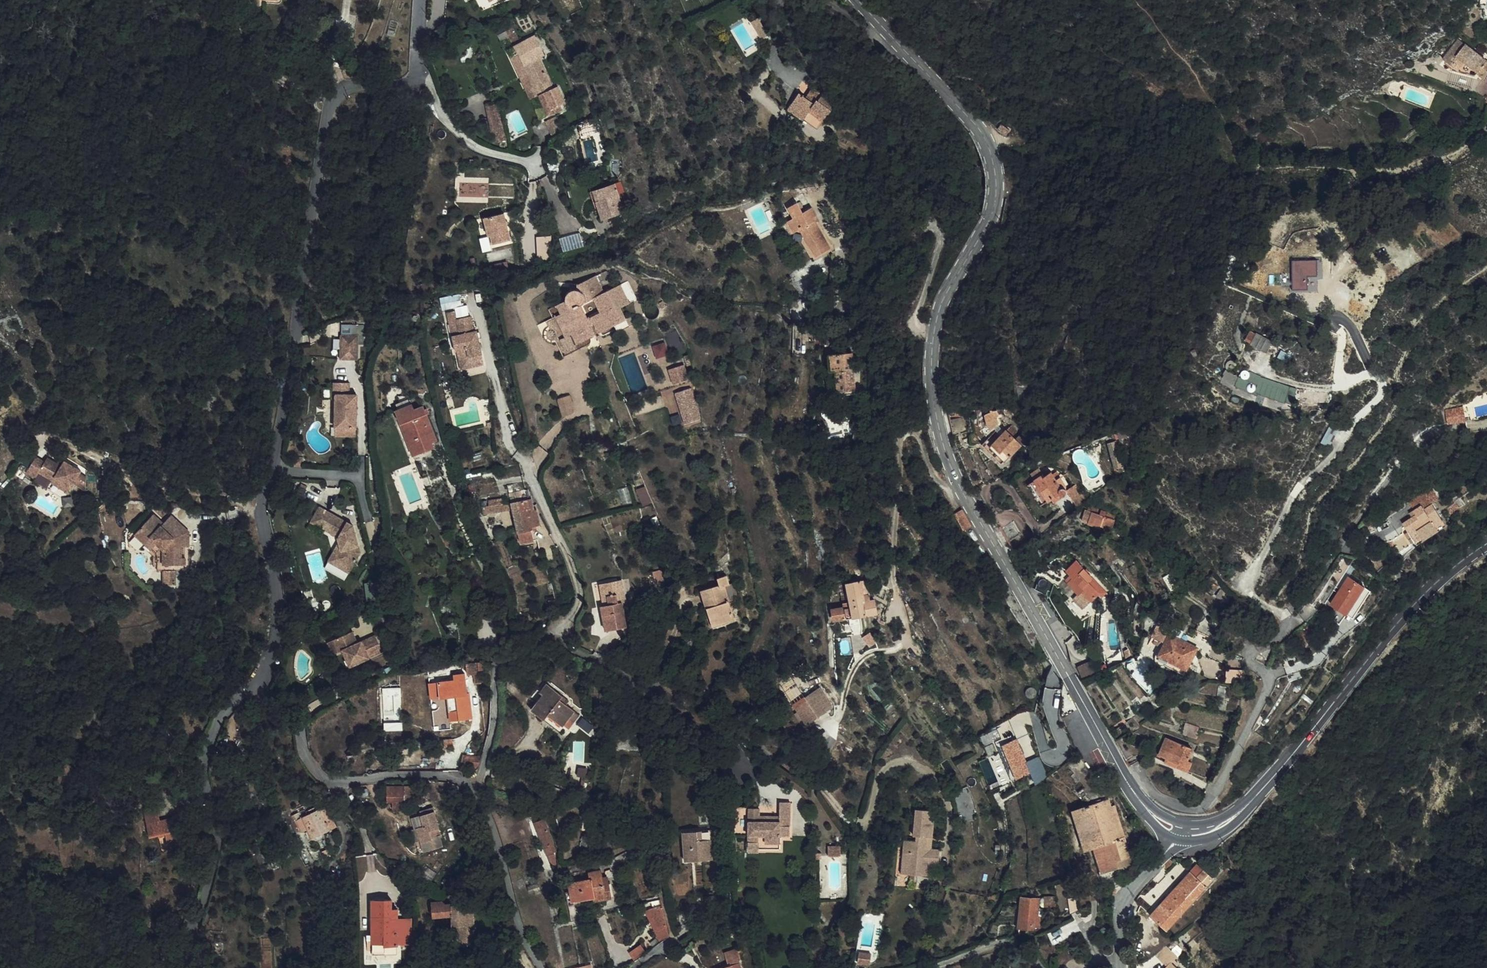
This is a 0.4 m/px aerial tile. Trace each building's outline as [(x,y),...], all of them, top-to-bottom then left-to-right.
[(251,3),(259,3),(259,12),(259,18),(272,17),(272,12),(288,11),(287,0),(251,0),(251,3)] [(470,9),(479,5),(485,19),(524,4),(522,0),(465,0),(470,9)] [(750,28),(757,24),(754,19),(747,23),(750,28)] [(765,36),(757,24),(750,28),(758,40),(765,36)] [(516,30),(509,34),(518,50),(525,46),(516,30)] [(519,52),(523,59),(516,63),(523,75),(532,70),(542,89),(538,91),(544,101),(548,99),(557,115),(570,108),(574,105),(565,90),(562,92),(545,62),(549,60),(539,41),(519,52)] [(1442,62),(1449,67),(1447,70),(1465,76),(1466,76),(1468,77),(1471,77),(1473,76),(1480,80),(1486,71),(1486,66),(1455,41),(1440,60),(1442,62)] [(539,104),(544,101),(538,91),(542,89),(532,70),(523,75),(539,104)] [(798,92),(787,108),(817,127),(827,110),(829,111),(834,102),(828,99),(833,91),(821,83),(817,89),(812,86),(805,97),(798,92)] [(833,91),(828,99),(834,102),(839,95),(833,91)] [(498,103),(485,106),(492,141),(505,139),(498,103)] [(570,108),(557,115),(559,119),(572,112),(570,108)] [(567,119),(557,124),(567,142),(574,138),(567,119)] [(621,184),(597,192),(602,205),(599,206),(604,220),(625,214),(630,211),(621,184)] [(597,192),(591,194),(595,207),(602,205),(597,192)] [(794,225),(801,235),(804,234),(815,253),(817,252),(821,260),(836,251),(821,228),(819,224),(824,220),(818,211),(812,215),(806,205),(797,210),(803,220),(794,225)] [(509,241),(502,214),(483,219),(488,238),(490,237),(492,246),(509,241)] [(723,232),(717,225),(709,232),(716,238),(723,232)] [(790,228),(803,249),(806,247),(818,267),(822,264),(801,235),(794,225),(790,228)] [(804,234),(801,235),(822,264),(838,255),(836,251),(821,260),(817,252),(815,253),(804,234)] [(567,295),(566,301),(562,303),(566,312),(554,318),(580,351),(589,347),(592,341),(592,338),(596,335),(591,326),(595,324),(600,334),(615,326),(619,333),(631,327),(621,308),(631,303),(621,285),(605,293),(597,277),(577,286),(579,291),(573,290),(567,295)] [(1313,293),(1313,277),(1298,277),(1298,293),(1313,293)] [(453,301),(446,304),(447,313),(456,311),(453,301)] [(645,311),(645,312),(645,314),(646,315),(646,316),(647,317),(648,318),(649,319),(650,319),(651,319),(652,319),(654,319),(655,319),(656,319),(657,318),(658,317),(659,316),(659,315),(660,314),(660,312),(660,311),(659,310),(659,309),(658,308),(657,307),(656,306),(655,306),(654,305),(652,305),(651,305),(650,306),(649,306),(648,307),(647,308),(646,309),(646,310),(645,311)] [(554,318),(547,322),(549,327),(547,330),(546,333),(546,334),(546,337),(548,339),(550,341),(552,342),(555,343),(557,342),(565,358),(580,351),(554,318)] [(467,371),(477,369),(478,375),(491,372),(483,338),(481,338),(478,323),(464,326),(467,342),(459,344),(461,356),(462,359),(464,358),(467,371)] [(1245,343),(1267,354),(1272,344),(1251,333),(1245,343)] [(370,368),(370,344),(353,343),(352,367),(370,368)] [(860,358),(837,359),(837,374),(843,373),(845,396),(853,395),(853,400),(862,400),(862,386),(858,386),(858,374),(861,374),(860,358)] [(684,366),(669,370),(673,384),(688,380),(684,366)] [(700,419),(691,389),(675,393),(684,424),(700,419)] [(1235,389),(1233,394),(1255,404),(1257,399),(1235,389)] [(1295,403),(1284,398),(1278,409),(1290,414),(1295,403)] [(349,402),(347,436),(368,437),(369,403),(349,402)] [(584,425),(579,408),(568,411),(572,428),(584,425)] [(992,408),(993,413),(988,414),(992,422),(999,427),(1005,421),(999,417),(1003,412),(1003,408),(992,408)] [(412,416),(409,410),(391,416),(410,464),(435,455),(420,413),(412,416)] [(970,419),(956,421),(958,434),(972,432),(970,419)] [(1013,455),(1023,445),(1014,437),(1019,432),(1013,426),(996,445),(1003,451),(1005,449),(1013,455)] [(347,436),(347,443),(367,444),(368,437),(347,436)] [(1121,439),(1114,441),(1117,451),(1123,449),(1121,439)] [(1123,449),(1117,451),(1120,464),(1124,463),(1125,466),(1128,466),(1123,449)] [(39,454),(29,470),(37,476),(42,470),(55,479),(58,476),(73,487),(84,471),(68,460),(66,463),(65,465),(59,462),(50,456),(48,460),(39,454)] [(1047,468),(1031,475),(1044,499),(1064,488),(1066,492),(1072,489),(1073,486),(1066,471),(1065,470),(1063,469),(1062,469),(1060,470),(1058,470),(1057,468),(1049,472),(1047,468)] [(73,487),(58,476),(55,479),(54,481),(70,492),(73,487)] [(1073,486),(1072,489),(1082,503),(1092,495),(1082,480),(1073,486)] [(1405,524),(1420,546),(1451,526),(1428,492),(1412,503),(1417,511),(1419,515),(1414,518),(1405,524)] [(491,496),(485,498),(489,512),(497,511),(507,510),(504,500),(493,503),(491,496)] [(522,524),(526,541),(539,538),(538,535),(547,533),(544,515),(539,516),(537,505),(518,508),(522,524)] [(1093,511),(1089,510),(1087,520),(1092,521),(1091,524),(1104,528),(1104,526),(1113,529),(1118,515),(1094,507),(1093,511)] [(502,529),(522,524),(518,508),(515,509),(507,510),(497,511),(502,529)] [(493,531),(502,529),(497,511),(489,512),(493,531)] [(352,558),(347,567),(361,575),(371,559),(364,534),(331,514),(322,529),(348,545),(350,551),(352,558)] [(951,522),(959,536),(966,531),(959,517),(951,522)] [(137,539),(147,549),(153,543),(159,550),(165,555),(165,570),(183,569),(183,562),(183,551),(183,543),(191,544),(190,536),(179,525),(168,536),(163,530),(165,528),(156,519),(137,539)] [(163,530),(168,536),(179,525),(173,520),(165,528),(163,530)] [(1005,530),(1012,540),(1024,534),(1019,523),(1005,530)] [(541,546),(549,544),(547,533),(538,535),(539,538),(541,546)] [(452,549),(446,538),(441,541),(447,552),(452,549)] [(541,546),(539,538),(526,541),(529,548),(541,546)] [(147,549),(154,555),(159,550),(153,543),(147,549)] [(191,551),(191,544),(183,543),(183,551),(191,551)] [(159,560),(159,570),(165,570),(165,555),(159,550),(154,555),(159,560)] [(350,551),(339,570),(358,581),(361,575),(347,567),(352,558),(350,551)] [(1069,572),(1074,578),(1068,582),(1080,597),(1074,602),(1084,614),(1100,601),(1102,604),(1108,599),(1081,564),(1069,572)] [(669,572),(661,575),(665,589),(673,587),(669,572)] [(165,575),(165,590),(177,590),(177,575),(165,575)] [(1056,583),(1048,576),(1038,588),(1047,594),(1056,583)] [(1346,612),(1348,613),(1350,609),(1357,613),(1373,590),(1351,576),(1332,603),(1341,609),(1346,612)] [(839,609),(841,619),(884,612),(882,598),(871,599),(867,578),(852,581),(857,605),(839,609)] [(707,597),(711,616),(717,615),(720,634),(738,630),(731,595),(736,594),(734,583),(724,586),(725,593),(707,597)] [(616,611),(614,611),(617,624),(634,622),(631,608),(635,606),(630,584),(611,588),(616,611)] [(1215,602),(1206,609),(1217,625),(1227,619),(1215,602)] [(1346,612),(1341,609),(1334,619),(1340,622),(1346,612)] [(1354,618),(1357,613),(1350,609),(1348,613),(1354,618)] [(714,635),(720,634),(717,615),(711,616),(714,635)] [(619,635),(637,632),(634,622),(617,624),(619,635)] [(1163,623),(1156,635),(1166,641),(1170,634),(1173,629),(1163,623)] [(1315,628),(1309,623),(1297,635),(1304,641),(1315,628)] [(880,634),(876,630),(872,635),(881,644),(886,639),(880,634)] [(1160,647),(1162,649),(1160,651),(1170,657),(1166,663),(1168,664),(1166,668),(1180,676),(1197,650),(1170,634),(1166,641),(1164,645),(1154,639),(1152,643),(1160,647)] [(365,638),(346,647),(351,659),(355,658),(362,674),(395,659),(388,642),(375,648),(374,645),(369,647),(365,638)] [(346,647),(340,650),(345,662),(351,659),(346,647)] [(1170,657),(1160,651),(1162,649),(1160,647),(1154,655),(1154,658),(1154,660),(1155,663),(1157,664),(1158,665),(1160,665),(1162,665),(1164,663),(1166,663),(1170,657)] [(1082,678),(1097,673),(1095,660),(1078,665),(1082,678)] [(485,674),(477,674),(477,665),(469,666),(469,679),(476,679),(476,685),(485,685),(485,674)] [(436,686),(436,703),(451,703),(451,728),(474,728),(474,702),(472,702),(472,683),(460,683),(460,688),(436,686)] [(553,694),(543,709),(556,719),(559,714),(573,725),(579,715),(584,708),(570,699),(573,695),(557,684),(551,692),(553,694)] [(823,715),(810,694),(799,701),(812,722),(823,715)] [(584,708),(579,715),(585,719),(590,712),(584,708)] [(576,727),(573,725),(559,714),(556,719),(573,732),(576,727)] [(1202,745),(1191,737),(1185,746),(1196,753),(1202,745)] [(1016,738),(1001,745),(1016,779),(1031,773),(1016,738)] [(451,754),(452,746),(443,745),(444,754),(451,754)] [(1157,761),(1161,764),(1166,767),(1162,772),(1169,777),(1172,772),(1178,777),(1189,762),(1168,746),(1157,761)] [(590,755),(582,755),(583,767),(583,780),(591,780),(590,755)] [(73,793),(78,785),(64,777),(60,785),(73,793)] [(1075,809),(1077,815),(1084,847),(1097,844),(1104,871),(1100,872),(1102,880),(1108,879),(1106,875),(1109,874),(1108,869),(1116,867),(1115,860),(1129,857),(1115,805),(1111,806),(1110,800),(1091,804),(1075,809)] [(747,809),(747,844),(779,844),(779,836),(789,836),(790,803),(777,803),(777,815),(777,824),(758,824),(758,815),(758,809),(747,809)] [(944,851),(934,850),(931,850),(932,836),(936,836),(938,819),(933,819),(934,811),(922,809),(919,837),(924,838),(923,843),(910,841),(909,853),(917,854),(915,875),(938,878),(939,866),(942,866),(944,851)] [(434,818),(436,831),(439,830),(441,843),(443,853),(463,849),(461,838),(457,839),(455,832),(459,832),(461,831),(457,810),(443,813),(444,816),(434,818)] [(758,824),(777,824),(777,815),(758,815),(758,824)] [(317,818),(322,837),(327,835),(329,845),(351,841),(348,827),(346,827),(343,819),(334,821),(325,824),(323,816),(317,818)] [(143,823),(147,838),(161,835),(157,820),(143,823)] [(556,840),(550,824),(541,827),(548,844),(556,840)] [(716,843),(715,826),(685,829),(687,858),(714,856),(713,843),(716,843)] [(439,830),(436,831),(432,831),(435,844),(441,843),(439,830)] [(174,832),(161,835),(147,838),(149,850),(158,848),(166,846),(166,850),(168,858),(184,855),(181,843),(177,844),(174,832)] [(208,848),(206,837),(196,839),(200,857),(208,855),(207,848),(208,848)] [(747,844),(748,853),(758,854),(758,849),(779,849),(779,844),(747,844)] [(841,856),(841,847),(829,847),(829,856),(841,856)] [(907,875),(915,875),(917,854),(909,853),(907,875)] [(1129,857),(1115,860),(1116,867),(1130,864),(1129,857)] [(348,867),(346,859),(338,861),(339,869),(348,867)] [(1192,873),(1198,879),(1205,871),(1199,866),(1192,873)] [(1192,873),(1156,916),(1153,919),(1171,935),(1217,883),(1207,873),(1205,871),(1198,879),(1192,873)] [(612,872),(607,873),(613,902),(618,901),(612,872)] [(596,882),(577,886),(583,914),(604,910),(603,904),(613,902),(607,873),(595,876),(596,882)] [(1079,895),(1074,896),(1072,897),(1074,913),(1082,912),(1079,895)] [(708,915),(716,914),(714,896),(705,897),(708,915)] [(1044,898),(1029,896),(1025,929),(1035,929),(1037,915),(1042,915),(1044,898)] [(460,918),(476,916),(476,910),(452,911),(453,909),(450,907),(442,907),(443,919),(460,918)] [(403,908),(384,908),(384,951),(396,951),(396,954),(409,954),(409,917),(403,917),(403,908)] [(677,931),(671,909),(657,913),(664,934),(677,931)] [(476,916),(460,918),(461,925),(477,924),(476,916)] [(462,952),(479,952),(477,924),(461,925),(462,952)] [(662,934),(665,943),(679,939),(677,931),(664,934),(662,934)] [(1184,947),(1181,944),(1171,951),(1175,956),(1184,947)] [(651,954),(644,948),(635,956),(642,964),(651,954)] [(728,967),(753,967),(752,962),(754,962),(751,949),(736,952),(738,965),(728,967)] [(384,951),(384,963),(409,963),(409,954),(396,954),(396,951),(384,951)] [(1175,967),(1181,962),(1175,956),(1171,951),(1161,958),(1170,967),(1174,967),(1175,967)] [(859,953),(857,962),(869,964),(870,955),(859,953)]
